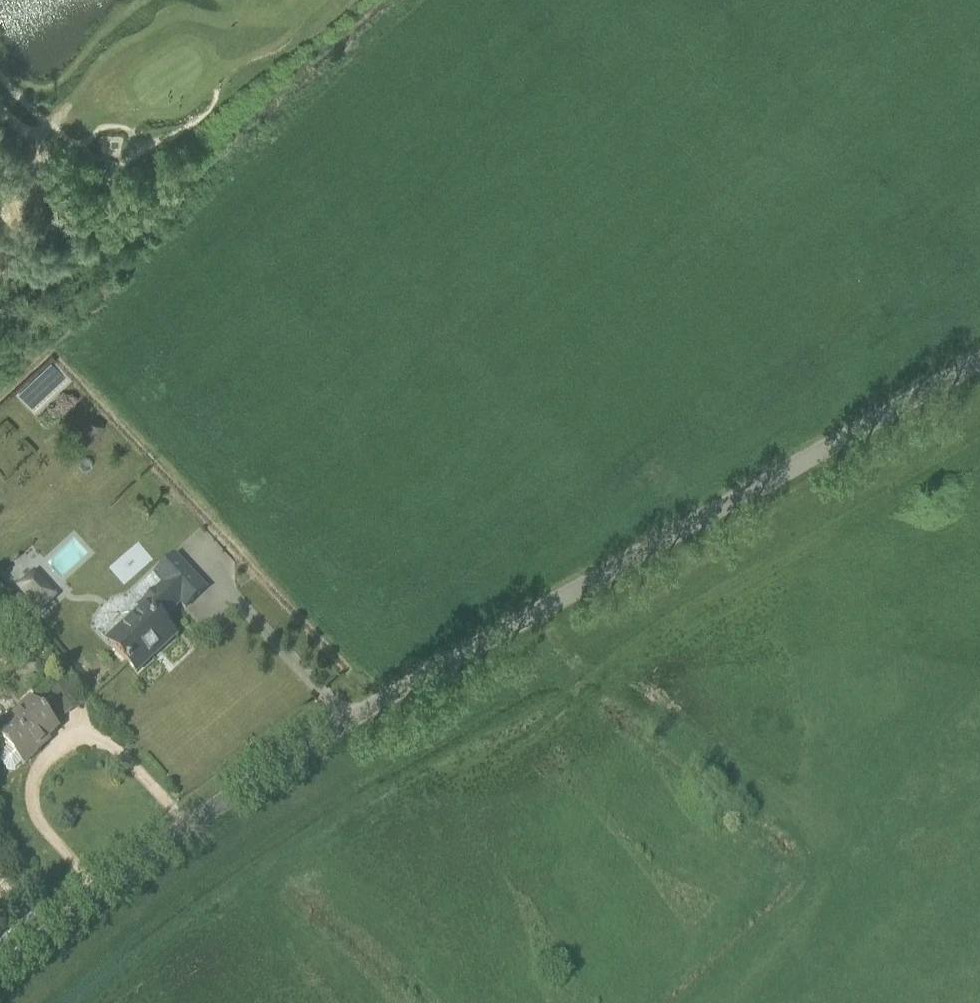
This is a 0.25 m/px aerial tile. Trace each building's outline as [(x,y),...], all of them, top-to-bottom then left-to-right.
[(92,423),(91,442),(102,443),(104,424),(92,423)] [(29,597),(42,584),(33,574),(19,587),(29,597)] [(162,621),(181,603),(187,609),(207,590),(195,577),(176,595),(165,584),(139,608),(142,610),(108,642),(137,673),(138,672),(136,671),(159,650),(160,651),(177,636),(162,621)] [(50,590),(34,604),(40,612),(57,597),(50,590)] [(58,728),(31,700),(19,711),(23,715),(0,736),(0,739),(9,749),(2,756),(1,764),(7,770),(16,770),(23,763),(24,765),(41,749),(38,747),(58,728)]
